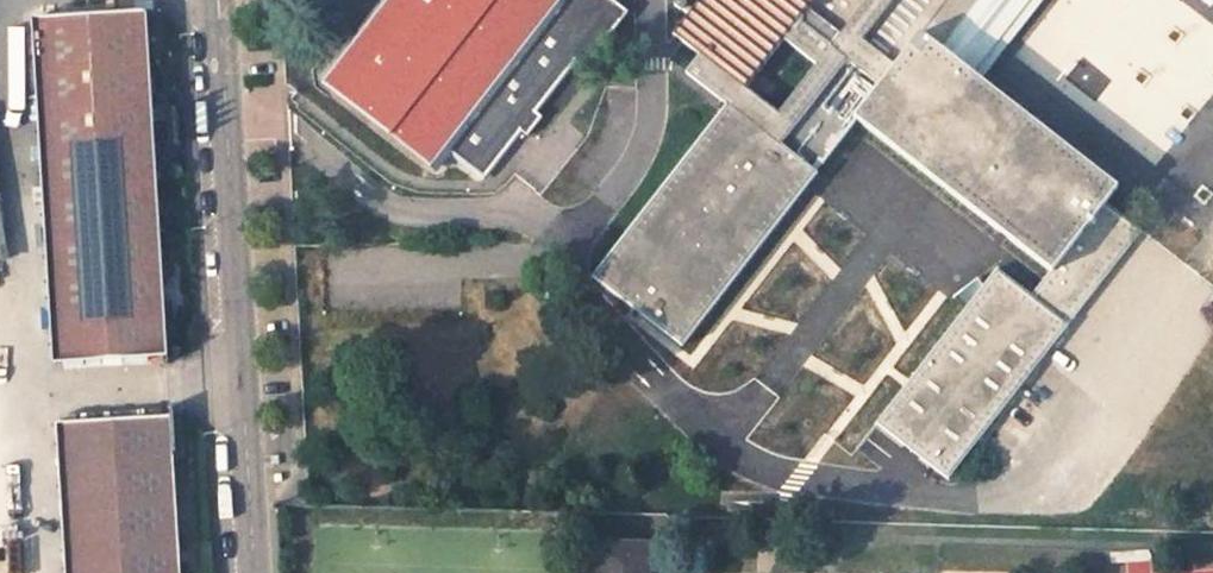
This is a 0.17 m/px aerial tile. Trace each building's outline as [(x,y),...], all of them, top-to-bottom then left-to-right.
[(325,80),(438,167),(451,150),(487,177),(523,131),(531,137),(545,118),(537,111),(577,60),(588,68),(631,14),(614,0),(386,0),(325,80)] [(674,36),(702,57),(689,75),(729,107),(602,280),(692,348),(819,174),(782,145),(795,128),(781,118),(746,91),(784,40),(818,66),(832,49),(846,59),(882,87),(857,119),(1053,270),(1033,297),(997,271),(881,425),(951,477),(1055,341),(1159,419),(1212,348),(1212,261),(1212,260),(1161,322),(1103,278),(1141,229),(1108,203),(1119,189),(939,47),(975,0),(702,0),(674,36)] [(1184,10),(1192,0),(1171,0),(1184,10)] [(1194,33),(1212,47),(1212,7),(1194,33)] [(781,118),(795,128),(846,59),(832,49),(818,66),(781,118)] [(1181,118),(1153,156),(1212,199),(1212,85),(1172,56),(1145,93),(1181,118)] [(165,355),(151,105),(39,111),(53,361),(165,355)] [(1135,266),(1168,294),(1207,247),(1174,219),(1135,266)] [(787,311),(792,282),(762,276),(756,305),(787,311)] [(64,535),(67,572),(180,572),(171,416),(58,424),(64,535)] [(764,524),(764,540),(781,540),(782,524),(764,524)] [(606,572),(655,572),(655,546),(606,546),(606,572)]
